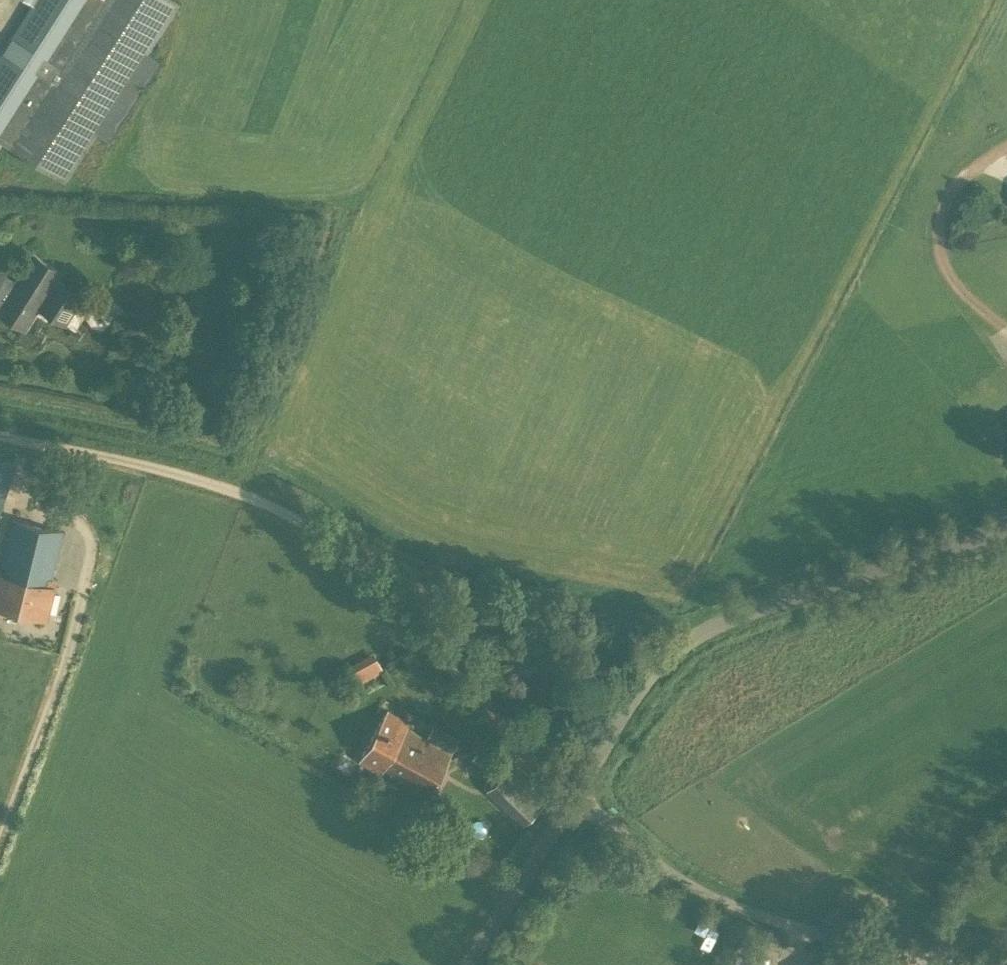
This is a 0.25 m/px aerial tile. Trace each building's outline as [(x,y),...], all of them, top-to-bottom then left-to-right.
[(31,3),(0,50),(0,144),(0,143),(62,184),(96,132),(109,140),(161,62),(147,53),(179,5),(171,0),(106,0),(26,0),(31,3)] [(28,331),(42,309),(66,325),(84,298),(58,281),(62,274),(35,256),(9,297),(0,291),(0,313),(28,331)] [(15,462),(0,458),(0,508),(1,508),(15,462)] [(63,531),(13,520),(1,573),(0,573),(0,608),(46,618),(53,585),(51,585),(63,531)] [(376,656),(351,669),(358,683),(383,669),(376,656)] [(426,798),(451,754),(405,729),(409,722),(387,710),(359,760),(426,798)] [(529,783),(505,808),(522,824),(546,800),(529,783)] [(813,954),(810,964),(852,964),(813,954)]
